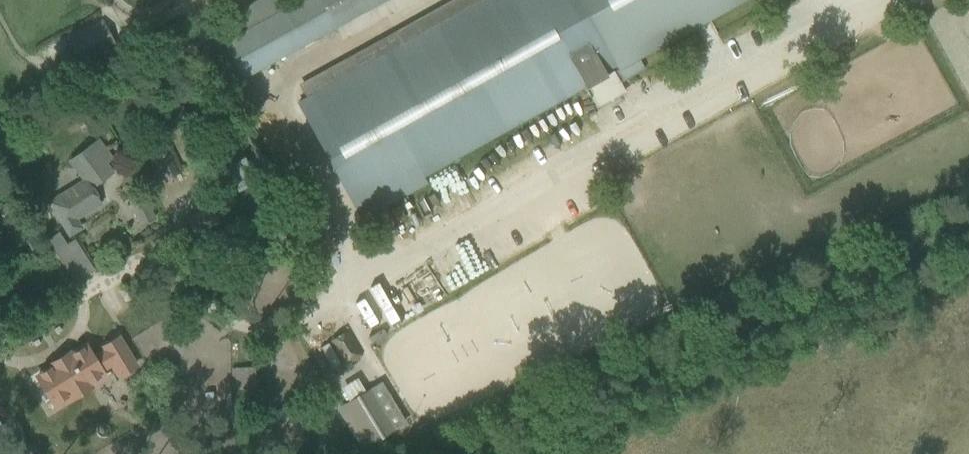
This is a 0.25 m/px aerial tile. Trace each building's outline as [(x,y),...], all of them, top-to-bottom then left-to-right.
[(330,23),(317,0),(256,0),(216,22),(226,40),(225,41),(241,71),(252,64),(253,66),(330,23)] [(299,84),(306,98),(299,102),(363,218),(425,184),(421,178),(585,87),(597,109),(626,93),(613,72),(744,0),(451,0),(299,84)] [(333,28),(383,0),(318,0),(333,28)] [(101,20),(65,40),(78,64),(114,44),(101,20)] [(181,170),(173,151),(166,136),(145,147),(151,162),(160,180),(181,170)] [(112,172),(106,164),(108,163),(107,162),(113,158),(107,148),(100,153),(94,143),(71,158),(85,180),(49,202),(70,234),(80,228),(75,219),(100,203),(91,187),(112,172)] [(433,223),(487,195),(473,169),(451,180),(447,172),(426,183),(433,196),(422,202),(433,223)] [(13,197),(0,206),(0,234),(9,249),(35,232),(13,197)] [(199,235),(220,223),(212,211),(191,223),(199,235)] [(196,245),(201,255),(233,238),(227,227),(196,245)] [(58,230),(46,237),(74,281),(93,268),(73,237),(65,241),(58,230)] [(456,242),(471,277),(496,266),(480,231),(456,242)] [(126,301),(136,295),(128,284),(119,290),(126,301)] [(345,365),(361,355),(347,332),(331,342),(345,365)] [(100,370),(112,362),(119,374),(134,365),(118,338),(103,347),(104,350),(92,357),(86,346),(46,371),(37,376),(53,401),(101,372),(100,370)] [(404,423),(380,382),(343,405),(367,445),(404,423)]
